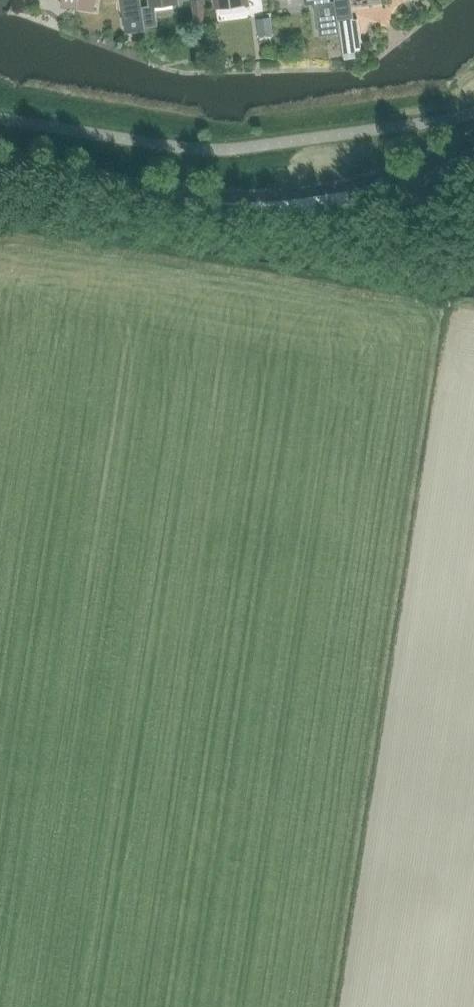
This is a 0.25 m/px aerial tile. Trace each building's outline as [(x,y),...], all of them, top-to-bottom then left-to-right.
[(77,9),(92,11),(94,0),(78,0),(77,9)] [(127,34),(144,32),(142,16),(140,0),(122,0),(127,34)] [(206,0),(192,0),(194,20),(208,19),(206,0)] [(273,34),(270,16),(256,18),(259,36),(273,34)] [(353,20),(337,22),(339,36),(342,56),(362,53),(357,20),(353,20)]
